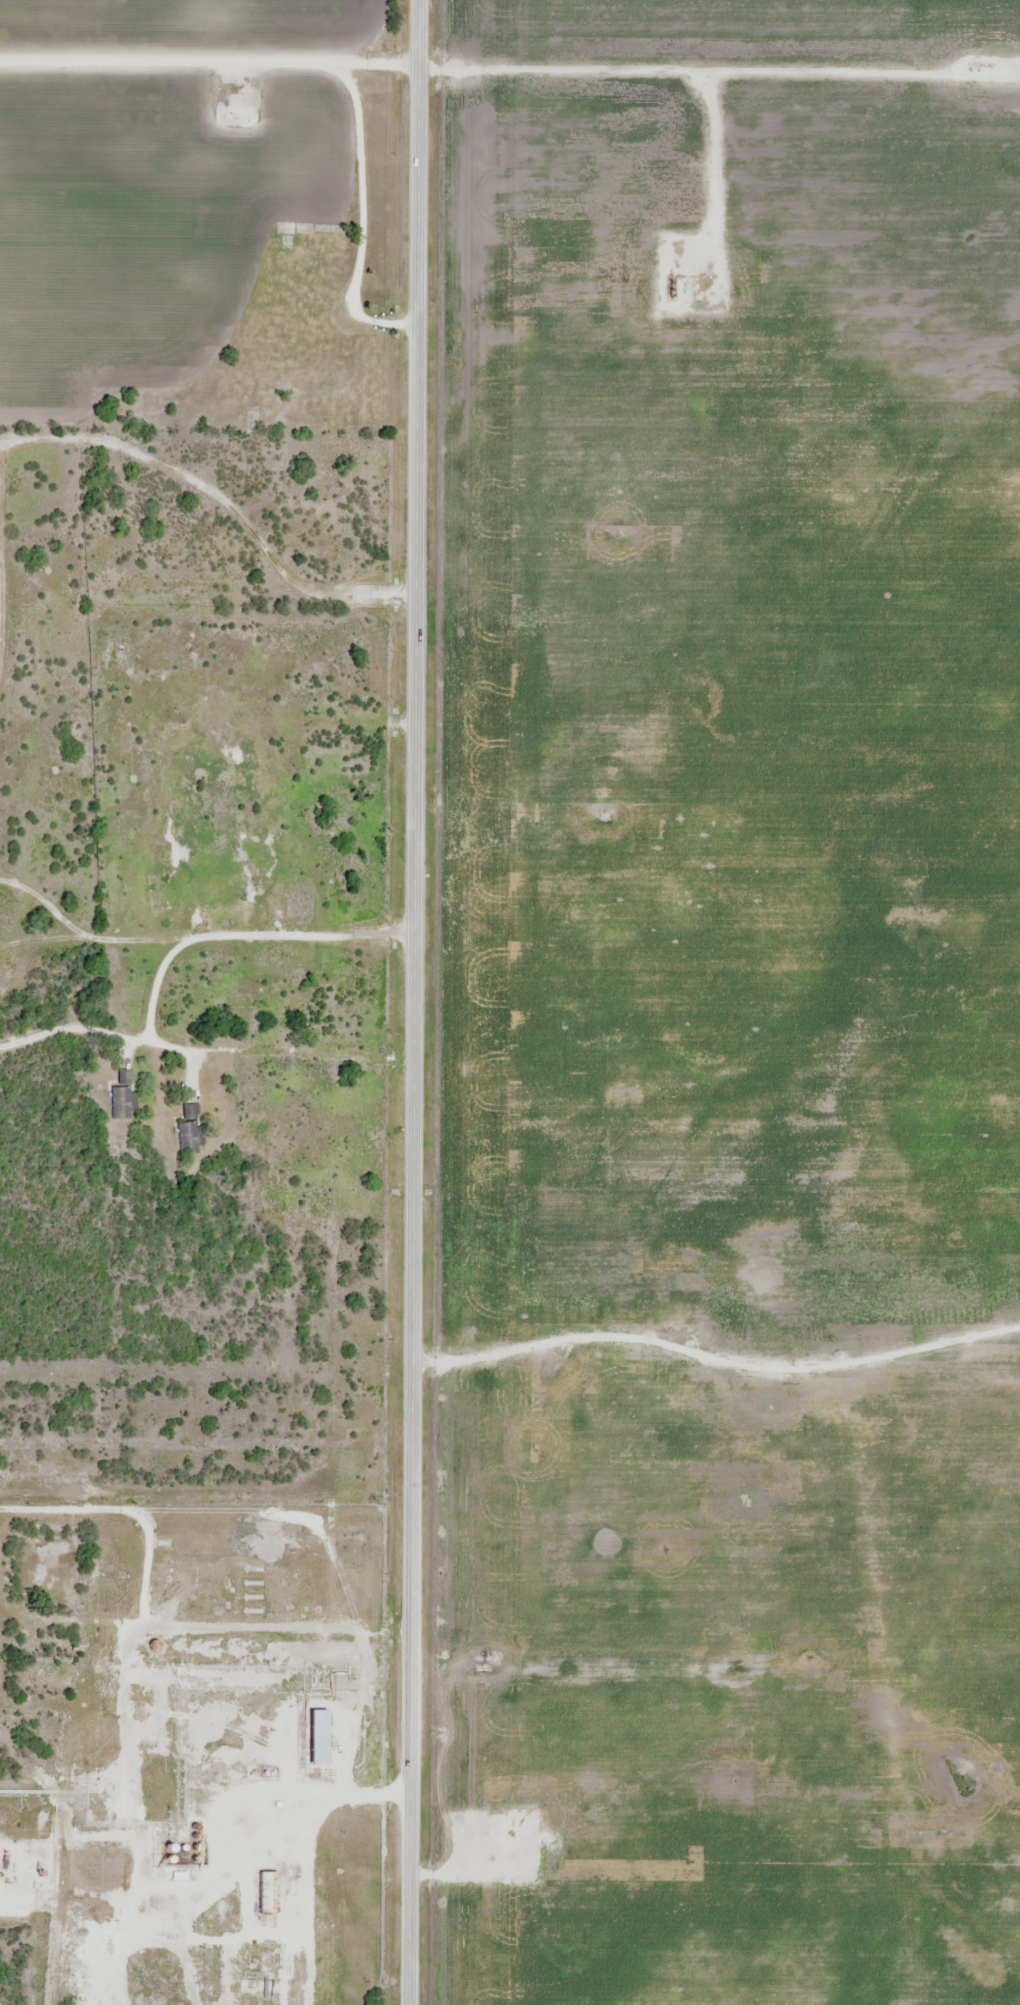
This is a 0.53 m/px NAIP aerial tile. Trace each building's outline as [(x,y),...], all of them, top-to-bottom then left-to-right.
[(112,1088),(112,1119),(134,1119),(134,1088),(112,1088)] [(183,1122),(177,1122),(181,1157),(200,1156),(195,1105),(182,1106),(183,1122)] [(312,1711),(312,1766),(328,1766),(328,1711),(312,1711)]
